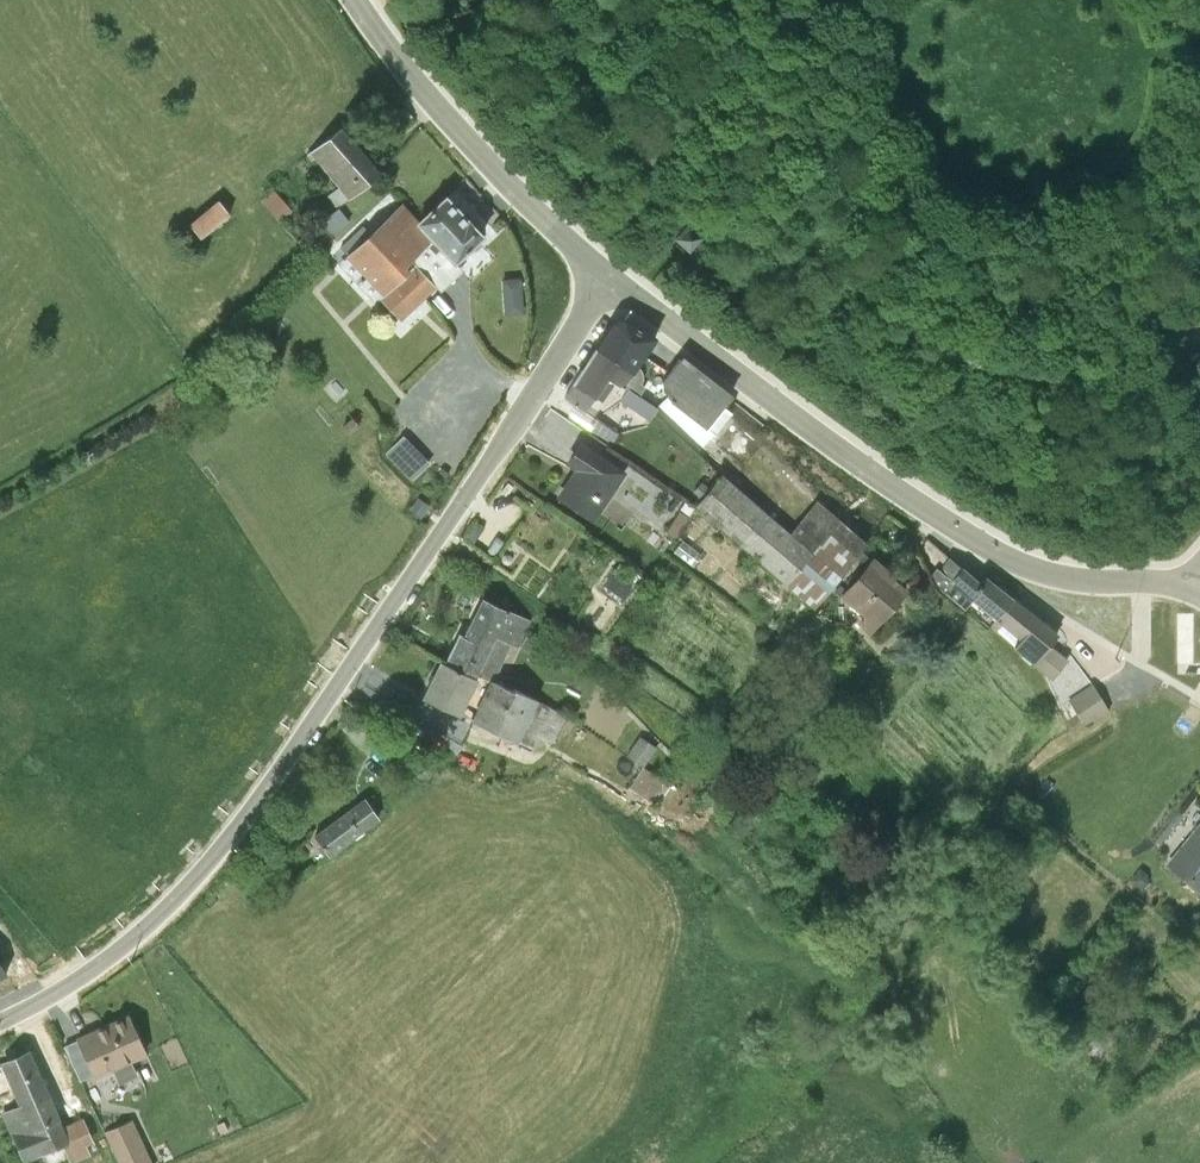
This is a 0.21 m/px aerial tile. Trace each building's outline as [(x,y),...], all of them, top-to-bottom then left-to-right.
[(405,106),(386,121),(393,131),(412,116),(405,106)] [(337,208),(297,240),(307,253),(348,220),(339,208),(379,175),(340,128),(310,153),(338,187),(327,195),(337,208)] [(273,189),(260,200),(280,221),(292,210),(273,189)] [(440,247),(454,261),(468,247),(474,249),(480,244),(479,238),(482,235),(479,232),(480,226),(475,220),(469,221),(445,196),(420,219),(402,201),(368,235),(360,227),(340,248),(347,255),(338,264),(354,281),(362,273),(365,277),(357,284),(373,301),(378,297),(399,319),(435,285),(433,284),(438,279),(415,255),(427,244),(434,253),(440,247)] [(218,200),(188,223),(200,237),(229,213),(218,200)] [(687,221),(675,235),(687,246),(699,232),(687,221)] [(505,273),(507,310),(526,309),(525,272),(505,273)] [(633,372),(624,385),(628,389),(639,395),(645,386),(641,384),(643,379),(644,375),(642,370),(639,365),(655,338),(622,318),(613,322),(604,336),(596,348),(633,372)] [(633,372),(596,348),(564,396),(585,410),(596,395),(602,401),(614,383),(622,388),(624,385),(633,372)] [(663,381),(662,388),(670,401),(713,434),(731,412),(724,406),(730,399),(680,359),(663,381)] [(639,395),(628,389),(621,401),(650,421),(658,409),(647,401),(639,395)] [(588,430),(595,419),(574,405),(567,416),(588,430)] [(595,419),(588,430),(587,432),(609,446),(618,432),(596,418),(595,419)] [(578,467),(559,495),(594,518),(624,473),(580,443),(577,447),(568,461),(578,467)] [(812,552),(788,531),(721,473),(694,505),(786,583),(812,552)] [(417,496),(408,509),(420,517),(429,504),(417,496)] [(683,500),(664,530),(673,536),(693,505),(683,500)] [(812,552),(786,583),(811,605),(865,544),(815,500),(788,531),(812,552)] [(643,520),(634,532),(654,548),(664,536),(643,520)] [(681,538),(672,550),(692,564),(701,552),(681,538)] [(872,558),(840,596),(863,615),(857,622),(867,630),(903,588),(886,574),(888,571),(872,558)] [(996,620),(1013,600),(984,577),(979,584),(950,558),(939,572),(936,571),(934,570),(931,574),(937,587),(965,610),(972,601),(996,620)] [(444,662),(475,677),(477,673),(495,635),(509,642),(517,646),(517,644),(530,650),(536,639),(523,632),(529,619),(483,597),(464,635),(459,632),(444,662)] [(1013,600),(996,620),(991,626),(1051,681),(1067,662),(1049,647),(1057,636),(1022,607),(1013,600)] [(495,635),(477,673),(489,677),(509,642),(495,635)] [(475,677),(444,662),(440,660),(423,695),(451,709),(460,713),(477,678),(475,677)] [(512,688),(489,677),(470,719),(532,745),(537,733),(551,740),(565,712),(512,686),(512,688)] [(1094,687),(1070,702),(1086,728),(1110,712),(1094,687)] [(625,754),(641,765),(649,754),(654,745),(638,734),(631,745),(625,754)] [(663,779),(641,765),(628,786),(648,800),(650,798),(656,803),(668,785),(662,781),(663,779)] [(333,823),(314,836),(329,856),(379,817),(366,799),(333,823)] [(1166,865),(1199,892),(1199,823),(1166,865)] [(76,1038),(92,1074),(93,1077),(112,1068),(118,1081),(136,1073),(130,1060),(146,1052),(128,1014),(76,1038)] [(92,1074),(76,1038),(64,1045),(80,1080),(92,1074)] [(1,1110),(0,1111),(0,1112),(23,1161),(62,1143),(70,1161),(90,1153),(86,1142),(93,1139),(82,1115),(59,1123),(27,1052),(3,1063),(5,1066),(21,1102),(1,1110)] [(5,1066),(0,1068),(0,1108),(1,1110),(21,1102),(5,1066)] [(103,1129),(118,1162),(152,1162),(131,1117),(103,1129)]
